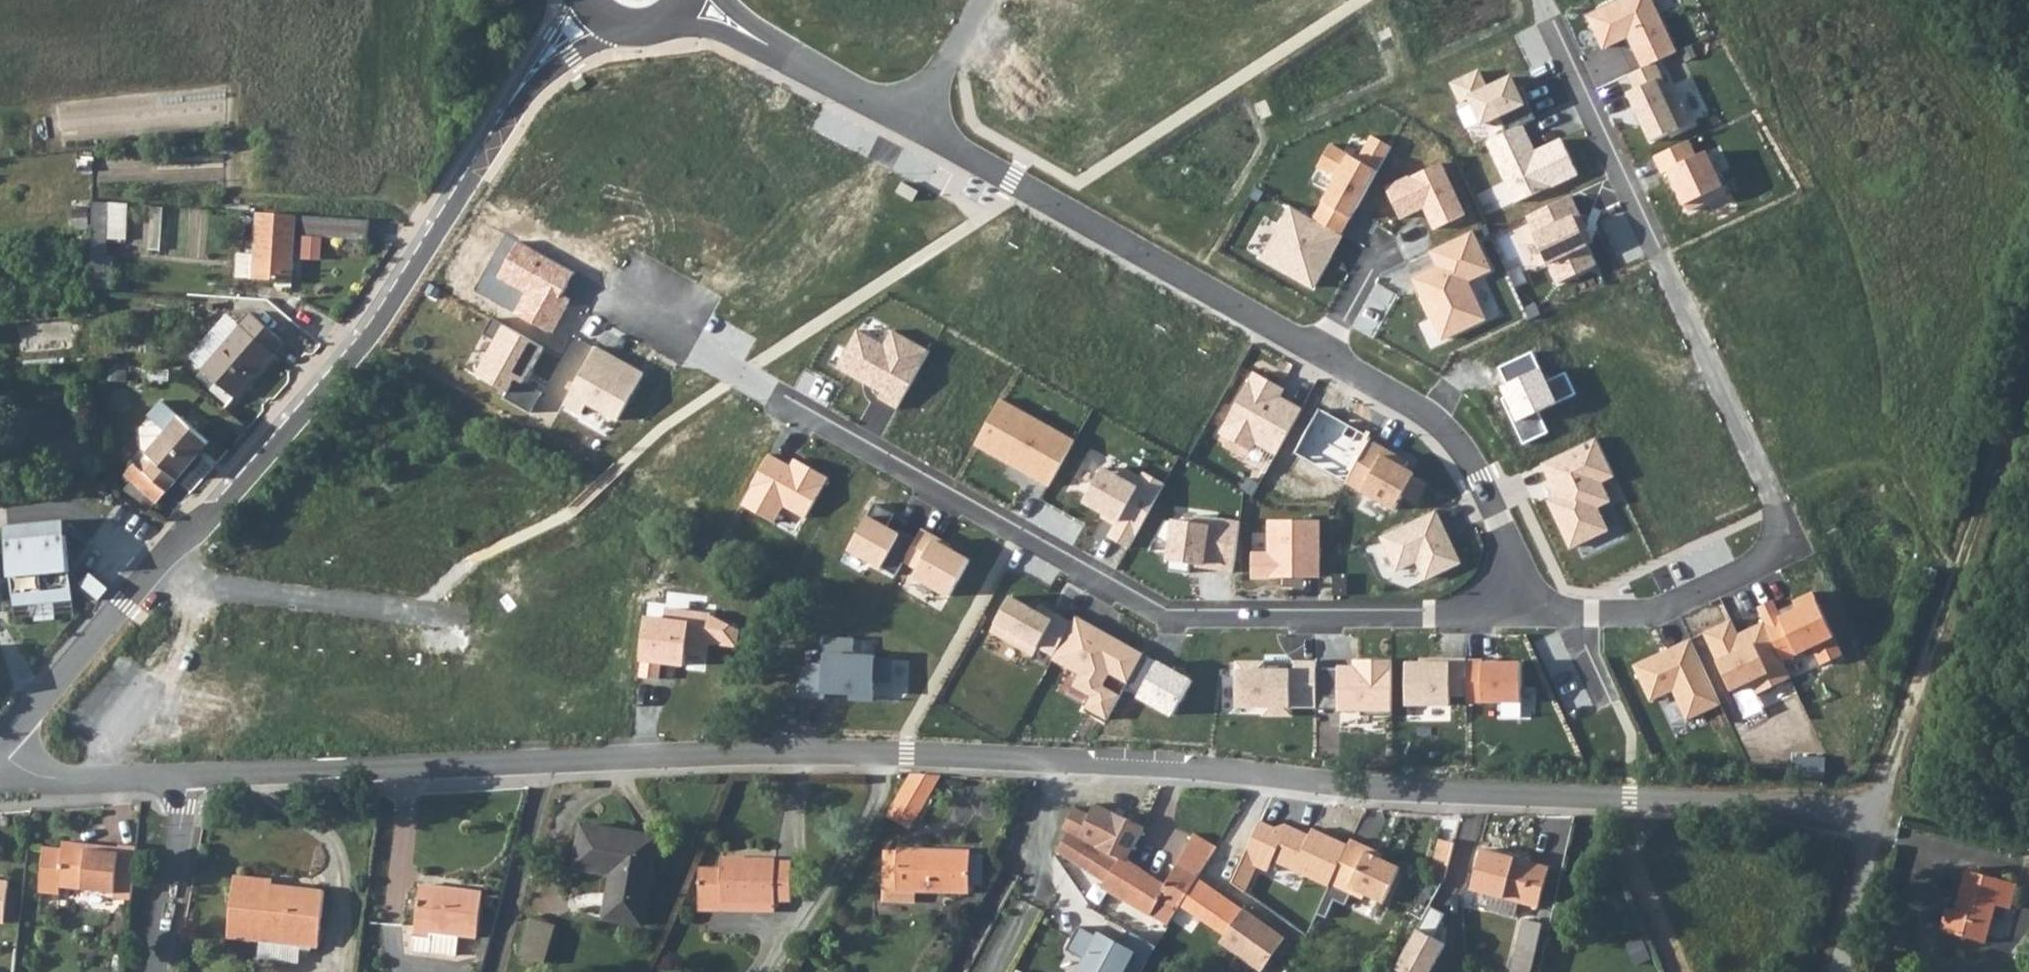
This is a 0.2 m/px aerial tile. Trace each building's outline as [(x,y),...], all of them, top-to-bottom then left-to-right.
[(1590,16),(1606,50),(1629,39),(1642,68),(1655,62),(1678,52),(1654,0),(1624,0),(1590,16)] [(1655,62),(1642,68),(1629,74),(1636,88),(1628,91),(1652,142),(1692,124),(1676,90),(1669,93),(1655,62)] [(1480,67),(1449,81),(1461,107),(1471,102),(1481,125),(1525,105),(1512,75),(1488,86),(1480,67)] [(1523,125),(1487,142),(1516,204),(1579,176),(1562,138),(1534,150),(1523,125)] [(1335,176),(1312,217),(1344,235),(1393,147),(1370,134),(1358,155),(1333,141),(1318,167),(1335,176)] [(1689,142),(1655,158),(1664,175),(1671,172),(1689,209),(1726,192),(1707,152),(1696,157),(1689,142)] [(1445,160),(1387,187),(1402,219),(1425,209),(1434,230),(1470,213),(1445,160)] [(1572,195),(1522,216),(1525,222),(1512,227),(1529,268),(1548,260),(1556,280),(1594,264),(1576,222),(1582,220),(1572,195)] [(107,289),(108,255),(109,203),(93,202),(92,231),(91,271),(91,288),(107,289)] [(149,250),(161,251),(164,207),(152,206),(149,250)] [(1312,217),(1293,206),(1262,261),(1313,290),(1344,235),(1312,217)] [(255,254),(253,279),(292,282),(297,215),(258,213),(255,254)] [(304,237),(321,238),(322,217),(305,216),(304,237)] [(322,217),(321,238),(370,241),(371,220),(322,217)] [(92,231),(78,231),(77,269),(91,271),(92,231)] [(1473,232),(1433,250),(1441,266),(1417,277),(1444,338),(1485,319),(1467,279),(1490,269),(1473,232)] [(519,239),(496,278),(524,294),(514,312),(551,334),(571,299),(562,294),(575,272),(519,239)] [(239,253),(237,278),(253,279),(255,254),(239,253)] [(235,398),(285,342),(253,314),(241,327),(203,369),(235,398)] [(228,315),(190,357),(203,369),(241,327),(228,315)] [(542,348),(504,328),(477,377),(507,393),(504,400),(531,414),(542,394),(523,384),(542,348)] [(856,329),(836,365),(879,388),(873,400),(896,412),(930,351),(893,330),(884,345),(856,329)] [(597,348),(567,404),(584,413),(589,404),(620,421),(645,374),(597,348)] [(1533,352),(1501,368),(1508,382),(1502,385),(1507,396),(1502,398),(1524,443),(1547,432),(1538,413),(1577,394),(1566,373),(1547,382),(1533,352)] [(1256,374),(1221,434),(1251,451),(1256,442),(1277,455),(1303,410),(1281,398),(1285,391),(1256,374)] [(1075,440),(1000,398),(974,444),(1049,486),(1075,440)] [(167,433),(137,467),(166,492),(210,442),(181,417),(181,418),(162,401),(148,416),(167,433)] [(1347,480),(1371,437),(1319,408),(1295,452),(1347,480)] [(1596,436),(1539,462),(1554,495),(1547,499),(1570,548),(1608,530),(1598,508),(1611,502),(1602,483),(1615,477),(1596,436)] [(1347,480),(1346,483),(1396,510),(1403,497),(1418,505),(1428,487),(1411,477),(1413,472),(1406,468),(1411,459),(1371,437),(1347,480)] [(828,477),(794,457),(790,464),(770,453),(740,504),(773,523),(783,506),(805,518),(828,477)] [(125,475),(157,503),(166,492),(137,467),(134,464),(125,475)] [(1129,548),(1165,484),(1144,473),(1140,479),(1124,470),(1119,479),(1102,470),(1084,503),(1119,523),(1110,537),(1129,548)] [(906,564),(918,543),(887,526),(892,516),(872,505),(849,550),(900,577),(906,564)] [(1436,512),(1382,537),(1398,570),(1418,560),(1426,578),(1459,563),(1436,512)] [(1240,521),(1195,516),(1195,524),(1166,521),(1157,539),(1171,546),(1167,570),(1190,574),(1191,568),(1234,573),(1240,521)] [(1270,520),(1269,555),(1252,555),(1251,577),(1293,579),(1293,574),(1316,575),(1318,522),(1270,520)] [(66,521),(6,527),(14,606),(33,604),(35,621),(57,619),(55,602),(73,600),(66,521)] [(925,529),(918,543),(906,564),(918,570),(914,577),(950,597),(971,559),(945,545),(948,542),(925,529)] [(100,600),(109,589),(90,573),(81,584),(100,600)] [(1772,604),(1760,610),(1766,621),(1784,659),(1812,646),(1819,662),(1836,654),(1808,594),(1794,600),(1798,611),(1779,619),(1772,604)] [(1032,599),(1028,606),(1013,598),(995,631),(1035,653),(1038,647),(1055,657),(1074,623),(1032,599)] [(742,615),(661,605),(660,614),(642,612),(636,664),(683,669),(687,634),(707,636),(706,643),(738,647),(742,615)] [(1080,619),(1057,662),(1081,675),(1075,687),(1092,696),(1086,708),(1107,719),(1125,685),(1143,653),(1080,619)] [(1784,659),(1766,621),(1748,630),(1752,638),(1741,644),(1731,623),(1707,634),(1733,689),(1750,681),(1757,695),(1777,686),(1771,674),(1787,666),(1784,659)] [(824,700),(824,691),(848,692),(848,702),(874,703),(875,681),(890,682),(891,662),(875,662),(875,658),(852,657),(853,640),(826,639),(825,666),(813,665),(803,673),(802,699),(824,700)] [(1691,640),(1635,666),(1652,702),(1673,693),(1681,706),(1715,690),(1691,640)] [(1193,680),(1143,653),(1125,685),(1139,693),(1135,699),(1172,719),(1193,680)] [(1450,658),(1419,658),(1419,662),(1407,662),(1406,706),(1449,707),(1450,658)] [(1484,659),(1468,659),(1468,701),(1520,701),(1520,662),(1484,662),(1484,659)] [(1338,668),(1316,668),(1316,708),(1363,708),(1363,716),(1392,716),(1392,661),(1355,660),(1355,675),(1338,675),(1338,668)] [(1298,664),(1298,671),(1265,670),(1265,662),(1237,662),(1236,707),(1263,707),(1263,716),(1292,716),(1292,707),(1316,708),(1316,668),(1316,664),(1298,664)] [(910,830),(942,776),(914,774),(911,776),(887,816),(910,830)] [(1199,877),(1218,847),(1194,834),(1165,885),(1126,860),(1144,827),(1095,804),(1079,837),(1068,832),(1059,853),(1089,872),(1106,883),(1103,888),(1151,916),(1160,900),(1177,909),(1178,910),(1181,906),(1199,877)] [(1261,821),(1232,882),(1245,892),(1258,867),(1268,872),(1272,864),(1327,890),(1330,884),(1349,844),(1312,827),(1308,835),(1287,825),(1274,827),(1261,821)] [(613,873),(605,918),(643,925),(658,838),(582,825),(575,866),(613,873)] [(1435,862),(1448,865),(1455,842),(1441,838),(1435,862)] [(1367,852),(1369,847),(1351,839),(1349,844),(1330,884),(1364,899),(1366,895),(1384,903),(1400,867),(1367,852)] [(115,893),(114,898),(132,900),(137,847),(120,845),(120,847),(119,852),(89,849),(89,844),(64,841),(63,849),(44,847),(40,892),(60,894),(61,887),(115,893)] [(119,852),(120,847),(89,844),(89,849),(119,852)] [(1199,877),(1213,888),(1233,857),(1218,847),(1199,877)] [(912,890),(968,892),(970,851),(941,850),(900,849),(900,852),(886,851),(884,900),(912,901),(912,890)] [(1549,867),(1482,849),(1471,889),(1491,894),(1520,902),(1538,907),(1549,867)] [(722,858),(722,868),(700,868),(699,910),(722,910),(722,901),(776,902),(776,900),(792,901),(793,862),(777,861),(777,859),(722,858)] [(1448,865),(1435,862),(1431,875),(1445,879),(1448,865)] [(2017,885),(1967,871),(1957,904),(1961,905),(1959,911),(1955,910),(1947,908),(1940,931),(1985,943),(1996,905),(2010,910),(2017,885)] [(235,876),(228,937),(261,941),(312,947),(319,947),(325,891),(272,885),(271,885),(270,894),(256,892),(257,879),(235,876)] [(1181,906),(1226,936),(1222,942),(1261,970),(1284,939),(1213,888),(1199,877),(1181,906)] [(270,894),(271,885),(272,885),(272,880),(257,879),(256,892),(270,894)] [(5,922),(9,882),(0,881),(0,922),(5,922)] [(483,893),(421,885),(414,934),(431,937),(432,932),(459,935),(477,937),(483,893)] [(1520,902),(1491,894),(1487,909),(1516,917),(1520,902)] [(1168,925),(1177,909),(1160,900),(1151,916),(1168,925)] [(776,902),(722,901),(722,910),(776,911),(776,902)] [(1395,969),(1400,971),(1429,971),(1445,944),(1433,937),(1446,913),(1431,905),(1395,969)] [(546,964),(557,925),(532,918),(521,957),(546,964)] [(1525,919),(1513,971),(1532,971),(1543,924),(1525,919)] [(1066,950),(1086,961),(1081,969),(1087,971),(1143,971),(1149,960),(1123,946),(1100,934),(1098,937),(1078,926),(1066,950)] [(1157,946),(1131,931),(1123,946),(1149,960),(1157,946)] [(431,937),(414,934),(413,949),(457,955),(459,935),(432,932),(431,937)] [(1639,937),(1627,943),(1636,965),(1649,959),(1639,937)] [(312,947),(261,941),(259,957),(266,958),(266,963),(299,967),(300,950),(311,951),(312,947)]
